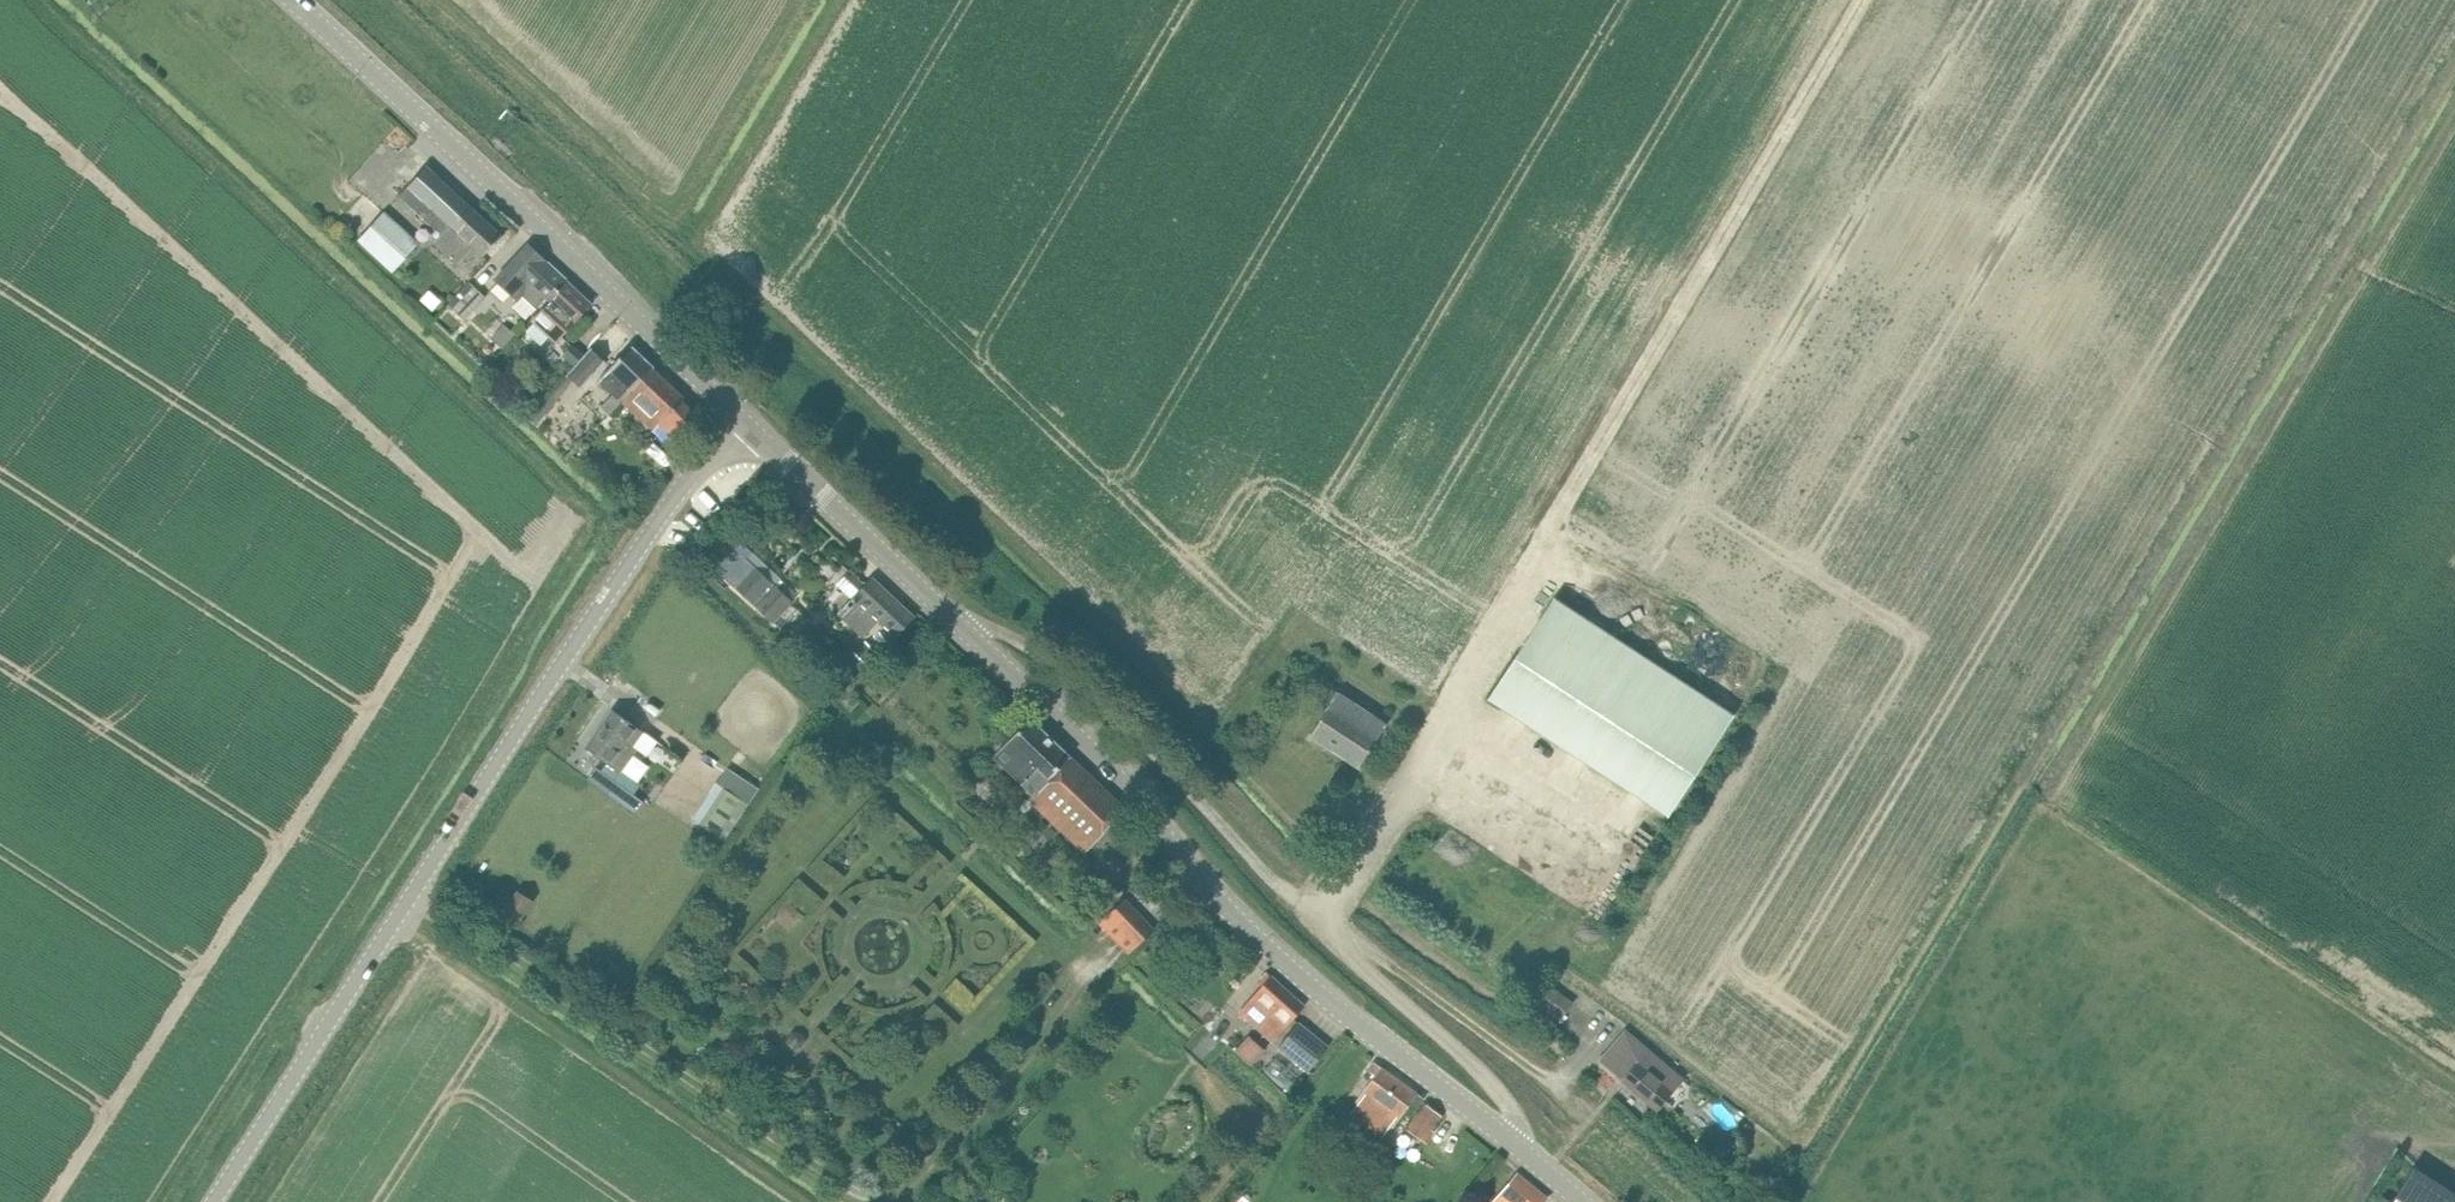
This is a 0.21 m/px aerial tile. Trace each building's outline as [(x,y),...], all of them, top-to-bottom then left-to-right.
[(401,160),(382,160),(382,184),(400,184),(401,160)] [(484,257),(503,236),(427,167),(400,196),(442,234),(432,244),(457,267),(464,259),(474,248),(484,257)] [(391,273),(420,243),(387,210),(357,241),(391,273)] [(547,302),(567,282),(528,245),(494,282),(516,302),(530,315),(544,300),(547,302)] [(557,341),(575,322),(591,305),(567,282),(547,302),(551,306),(527,333),(541,345),(550,335),(557,341)] [(448,287),(439,298),(453,310),(462,300),(448,287)] [(467,318),(486,298),(475,288),(456,308),(467,318)] [(620,402),(652,368),(653,367),(631,346),(598,381),(614,396),(602,408),(609,414),(620,402)] [(580,389),(605,361),(591,348),(566,375),(580,389)] [(677,442),(700,418),(682,401),(685,398),(652,368),(620,402),(654,433),(660,426),(677,442)] [(773,622),(792,602),(746,560),(753,553),(742,543),(717,570),(773,622)] [(865,586),(850,572),(837,585),(853,600),(840,614),(864,637),(878,621),(895,637),(914,617),(873,578),(865,586)] [(1487,699),(1668,817),(1734,715),(1553,598),(1487,699)] [(1359,767),(1387,725),(1327,686),(1315,704),(1326,711),(1310,736),(1359,767)] [(618,772),(646,734),(613,711),(586,748),(618,772)] [(1084,849),(1107,825),(1123,808),(1030,719),(996,754),(1035,792),(1030,797),(1084,849)] [(622,806),(631,794),(596,768),(587,780),(622,806)] [(718,836),(741,800),(722,789),(699,825),(718,836)] [(519,922),(533,901),(518,891),(504,912),(519,922)] [(1124,900),(1100,923),(1129,954),(1154,930),(1124,900)] [(1100,955),(1105,968),(1124,961),(1119,948),(1100,955)] [(1273,1042),(1278,1036),(1305,1007),(1267,973),(1262,978),(1265,981),(1238,1012),(1273,1042)] [(1559,1023),(1573,1005),(1548,984),(1533,1001),(1559,1023)] [(1210,1062),(1234,1042),(1215,1020),(1191,1041),(1210,1062)] [(1309,1072),(1313,1067),(1328,1048),(1298,1024),(1279,1047),(1309,1072)] [(1658,1111),(1683,1081),(1625,1032),(1600,1062),(1658,1111)] [(1415,1111),(1424,1099),(1374,1062),(1368,1071),(1375,1076),(1355,1102),(1392,1129),(1409,1106),(1415,1111)] [(1423,1141),(1442,1116),(1426,1104),(1408,1129),(1423,1141)] [(2412,1165),(2388,1201),(2454,1201),(2454,1193),(2412,1165)] [(1494,1201),(1545,1201),(1548,1199),(1517,1174),(1494,1201)] [(1263,1198),(1252,1191),(1244,1201),(1261,1201),(1263,1198)]
